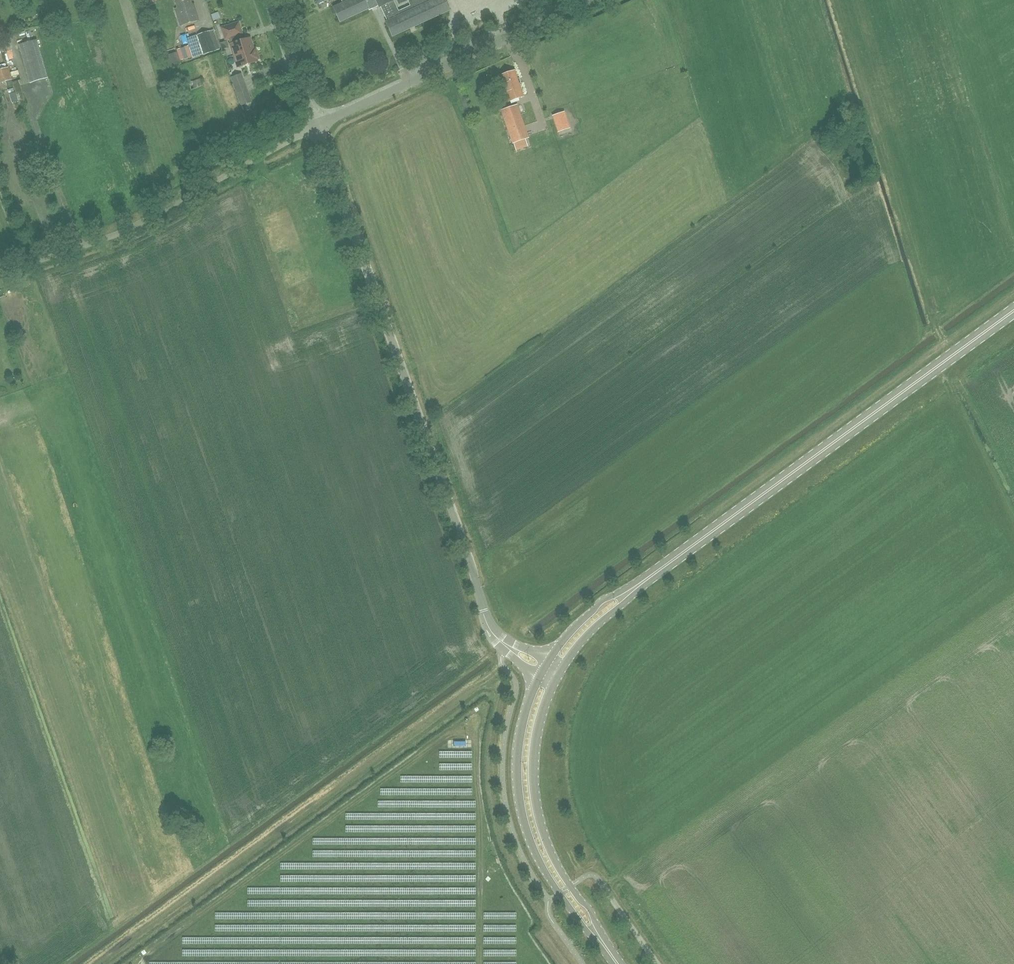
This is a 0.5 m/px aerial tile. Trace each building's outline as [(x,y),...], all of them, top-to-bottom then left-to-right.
[(175,9),(179,25),(198,19),(194,3),(191,4),(190,0),(175,0),(177,8),(175,9)] [(342,2),(333,7),(339,21),(368,8),(368,9),(378,5),(378,7),(380,6),(387,20),(385,21),(392,36),(449,10),(445,0),(422,0),(398,11),(393,0),(341,0),(342,2)] [(238,22),(221,27),(225,39),(229,37),(231,43),(230,43),(234,55),(255,48),(253,49),(249,37),(242,39),(240,34),(241,33),(238,22)] [(209,31),(197,35),(203,55),(216,51),(209,31)] [(18,44),(29,83),(48,77),(36,39),(18,44)] [(258,58),(255,48),(234,55),(237,67),(256,61),(256,59),(258,58)] [(164,56),(168,67),(180,63),(176,52),(164,56)] [(14,89),(20,104),(26,102),(20,84),(22,84),(20,79),(12,82),(11,80),(12,79),(8,67),(0,69),(0,83),(5,81),(7,86),(10,85),(12,89),(14,89)] [(497,87),(503,85),(508,101),(523,96),(514,71),(499,76),(500,76),(494,78),(497,87)] [(242,77),(232,80),(241,105),(251,102),(242,77)] [(200,78),(188,83),(191,90),(203,85),(200,78)] [(514,106),(500,110),(512,143),(525,138),(514,106)] [(564,112),(553,115),(558,130),(569,127),(564,112)] [(520,152),(532,147),(529,140),(517,144),(520,152)]
